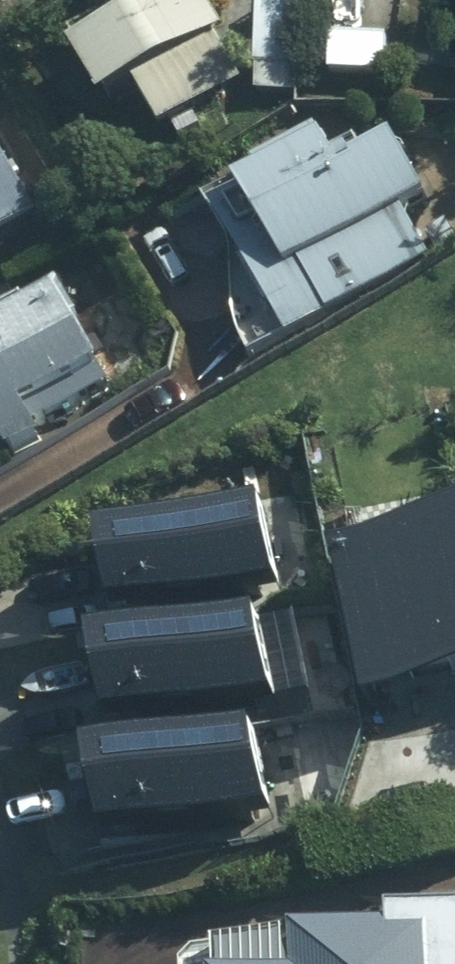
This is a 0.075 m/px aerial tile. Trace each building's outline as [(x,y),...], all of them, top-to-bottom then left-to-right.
[(65,66),(97,124),(138,101),(159,138),(249,87),(199,0),(182,0),(65,66)] [(322,134),(202,203),(286,349),(432,266),(407,222),(434,207),(400,149),(373,164),(361,143),(336,157),(322,134)] [(39,216),(0,149),(0,238),(39,216)] [(57,285),(0,319),(0,459),(1,458),(7,469),(41,448),(35,438),(119,389),(57,285)] [(288,592),(269,514),(93,557),(112,635),(288,592)] [(329,574),(362,733),(454,697),(454,529),(329,574)] [(280,707),(262,631),(90,672),(108,749),(280,707)] [(276,820),(259,744),(81,785),(98,860),(276,820)] [(385,912),(386,931),(286,936),(288,963),(454,963),(454,908),(385,912)]
